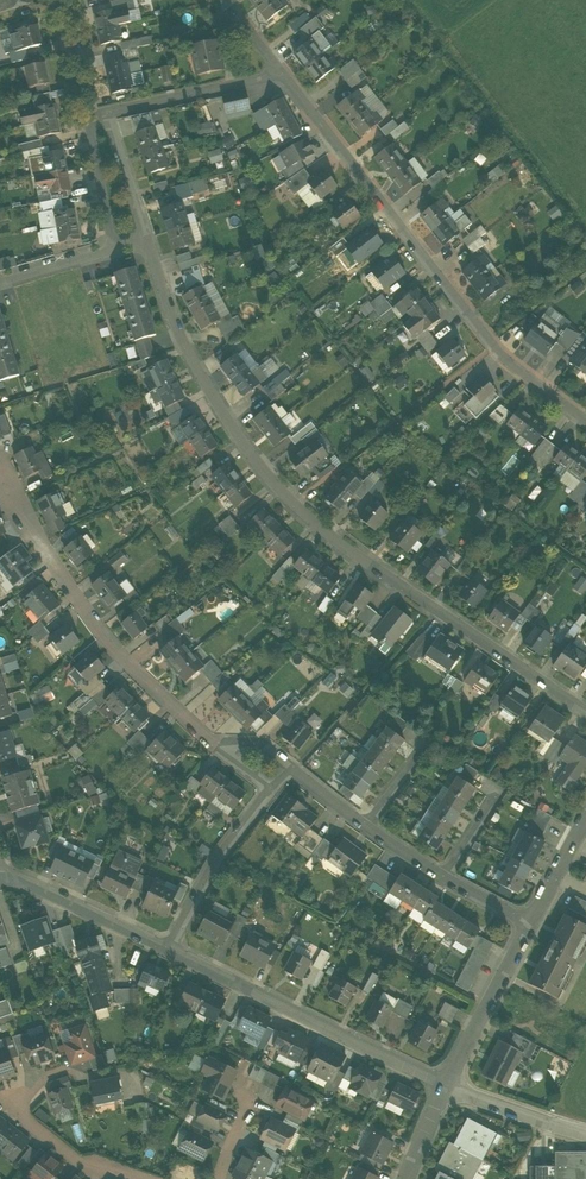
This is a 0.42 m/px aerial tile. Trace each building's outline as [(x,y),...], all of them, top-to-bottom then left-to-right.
[(29,0),(0,0),(0,12),(30,3),(29,0)] [(111,1),(113,11),(114,11),(114,14),(128,11),(128,12),(135,10),(132,0),(115,0),(111,1)] [(135,10),(128,12),(130,23),(141,20),(137,0),(132,0),(135,10)] [(223,10),(237,0),(221,0),(223,10)] [(256,6),(267,21),(289,4),(286,0),(278,0),(277,0),(265,0),(256,6)] [(373,5),(366,7),(368,16),(376,14),(373,5)] [(97,30),(98,30),(121,25),(130,23),(128,12),(128,11),(114,14),(114,11),(113,11),(94,15),(97,30)] [(294,33),(300,29),(309,22),(303,14),(288,26),(294,33)] [(315,17),(309,22),(300,29),(307,39),(318,30),(319,31),(324,28),(315,17)] [(14,51),(15,52),(24,50),(41,45),(35,25),(9,33),(10,37),(12,43),(14,51)] [(123,36),(121,25),(98,30),(102,44),(121,40),(121,37),(123,36)] [(216,40),(218,45),(226,44),(222,28),(214,30),(216,40)] [(294,53),(306,68),(322,55),(320,53),(330,46),(324,38),(319,31),(318,30),(307,39),(309,41),(294,53)] [(331,33),(324,38),(330,46),(320,53),(322,55),(338,43),(331,33)] [(151,36),(140,38),(142,46),(153,43),(151,36)] [(12,43),(10,37),(1,40),(6,54),(8,53),(14,51),(12,43)] [(121,42),(122,50),(140,46),(142,46),(140,38),(121,42)] [(191,46),(197,74),(223,69),(218,45),(216,40),(191,46)] [(140,46),(122,50),(125,60),(142,56),(140,46)] [(8,53),(11,63),(27,59),(24,50),(15,52),(14,51),(8,53)] [(327,61),(322,55),(306,68),(317,82),(338,65),(332,57),(327,61)] [(105,64),(108,79),(130,74),(128,62),(126,63),(125,60),(105,64)] [(139,60),(128,62),(130,74),(141,72),(139,60)] [(339,70),(346,80),(360,69),(353,60),(339,70)] [(26,77),(28,88),(36,86),(49,83),(45,63),(24,67),(26,77)] [(161,68),(164,82),(172,80),(169,66),(161,68)] [(17,90),(28,88),(24,67),(12,70),(17,90)] [(365,76),(360,69),(346,80),(351,87),(365,76)] [(141,72),(130,74),(133,86),(144,83),(141,72)] [(130,86),(133,86),(130,74),(108,79),(112,93),(131,89),(130,86)] [(36,86),(38,96),(49,93),(51,93),(49,83),(36,86)] [(30,97),(38,96),(36,86),(28,88),(30,97)] [(359,102),(365,109),(378,99),(368,87),(359,90),(365,98),(359,102)] [(337,107),(349,122),(365,109),(359,102),(365,98),(359,90),(337,107)] [(223,96),(227,114),(250,109),(246,91),(223,96)] [(52,106),(49,93),(38,96),(32,97),(35,110),(52,106)] [(282,99),(266,108),(276,125),(292,116),(282,99)] [(386,110),(378,99),(365,109),(370,115),(375,111),(381,119),(386,110)] [(24,126),(35,124),(57,119),(54,105),(52,106),(35,110),(22,112),(24,126)] [(267,130),(276,125),(266,108),(256,114),(265,131),(267,130)] [(250,109),(227,114),(228,120),(251,115),(250,109)] [(370,115),(365,109),(349,122),(360,136),(364,132),(375,124),(381,119),(375,111),(370,115)] [(130,116),(137,134),(161,125),(156,110),(130,116)] [(484,120),(475,114),(469,123),(478,129),(484,120)] [(302,135),(292,116),(276,125),(284,141),(286,144),(286,143),(296,138),(302,135)] [(60,133),(57,119),(35,124),(37,134),(38,138),(60,133)] [(385,137),(389,133),(397,127),(392,121),(380,130),(385,137)] [(403,122),(397,127),(389,133),(395,141),(409,130),(403,122)] [(211,123),(196,124),(197,135),(212,133),(211,123)] [(27,136),(37,134),(35,124),(24,126),(27,136)] [(379,141),(385,137),(380,130),(375,124),(364,132),(379,141)] [(137,134),(143,153),(162,146),(161,141),(166,139),(161,125),(137,134)] [(276,125),(267,130),(273,140),(279,137),(282,143),(284,141),(276,125)] [(237,144),(232,135),(222,140),(227,149),(237,144)] [(286,143),(290,150),(299,145),(296,138),(286,143)] [(18,145),(20,153),(41,148),(39,140),(18,145)] [(288,167),(300,160),(313,153),(306,141),(299,145),(290,150),(286,152),(281,155),(288,167)] [(165,153),(162,146),(143,153),(150,174),(175,165),(171,152),(170,151),(165,153)] [(375,158),(390,177),(406,164),(391,146),(375,158)] [(43,155),(41,148),(20,153),(22,160),(31,158),(43,156),(43,155)] [(223,160),(220,149),(208,152),(211,164),(223,160)] [(236,149),(227,153),(230,161),(240,157),(236,149)] [(31,158),(35,176),(47,174),(67,170),(68,170),(64,151),(43,155),(43,156),(31,158)] [(288,167),(281,155),(272,160),(279,172),(281,171),(288,167)] [(414,158),(406,164),(420,183),(429,177),(414,158)] [(281,171),(287,181),(304,169),(305,169),(300,160),(288,167),(281,171)] [(420,183),(406,164),(390,177),(404,195),(420,183)] [(498,166),(487,174),(494,183),(505,175),(498,166)] [(304,169),(305,169),(304,169),(287,181),(284,183),(294,195),(298,192),(308,184),(313,180),(304,169)] [(49,183),(50,189),(70,185),(67,170),(47,174),(49,183)] [(308,184),(320,199),(337,186),(325,171),(313,180),(308,184)] [(426,181),(431,188),(444,178),(439,171),(426,181)] [(36,186),(49,183),(47,174),(35,176),(36,186)] [(250,175),(239,180),(243,190),(254,185),(250,175)] [(204,179),(193,182),(197,193),(207,190),(204,179)] [(154,184),(156,192),(169,188),(167,180),(154,184)] [(178,186),(181,200),(197,195),(197,193),(193,182),(178,186)] [(443,182),(424,197),(428,202),(447,188),(443,182)] [(37,192),(50,189),(49,183),(36,186),(37,192)] [(308,184),(298,192),(309,207),(320,199),(308,184)] [(50,189),(37,192),(40,203),(52,201),(50,192),(50,189)] [(50,192),(52,201),(61,199),(66,198),(64,189),(50,192)] [(63,208),(61,199),(52,201),(40,203),(42,212),(52,210),(63,208)] [(421,216),(432,231),(448,218),(443,211),(448,207),(442,199),(421,216)] [(317,210),(324,220),(332,214),(336,210),(329,201),(317,210)] [(332,214),(343,229),(360,216),(349,201),(336,210),(332,214)] [(162,209),(169,231),(189,225),(186,216),(182,203),(162,209)] [(528,206),(516,215),(523,224),(535,215),(528,206)] [(564,216),(556,206),(547,213),(555,223),(564,216)] [(443,211),(448,218),(454,214),(448,207),(443,211)] [(44,230),(56,228),(78,224),(75,209),(53,213),(55,228),(44,230)] [(454,214),(448,218),(453,224),(459,219),(465,214),(461,209),(454,214)] [(52,210),(42,212),(41,213),(44,230),(55,228),(53,213),(52,210)] [(194,213),(186,216),(189,225),(197,223),(194,213)] [(465,214),(459,219),(465,227),(471,222),(465,214)] [(443,244),(465,227),(459,219),(453,224),(448,218),(432,231),(443,244)] [(189,225),(195,244),(202,241),(197,223),(189,225)] [(78,224),(56,228),(59,243),(67,241),(68,245),(74,244),(73,240),(81,239),(78,224)] [(195,244),(189,225),(169,231),(174,250),(195,244)] [(462,239),(468,247),(482,236),(485,233),(479,225),(462,239)] [(47,245),(59,243),(56,228),(44,230),(47,245)] [(347,247),(359,262),(382,244),(371,229),(352,243),(347,247)] [(332,246),(338,254),(347,247),(352,243),(346,235),(332,246)] [(486,242),(482,236),(468,247),(472,253),(486,242)] [(264,251),(261,244),(251,247),(256,262),(262,259),(268,256),(264,251)] [(176,257),(181,271),(193,267),(191,260),(188,252),(176,257)] [(206,255),(191,260),(193,267),(209,261),(206,255)] [(462,271),(474,286),(490,273),(484,266),(490,262),(484,255),(462,271)] [(18,266),(15,256),(10,257),(10,256),(0,259),(0,272),(18,266)] [(277,267),(268,256),(262,259),(271,271),(277,267)] [(384,287),(385,288),(405,273),(392,257),(373,272),(384,287)] [(484,266),(490,273),(495,269),(490,262),(484,266)] [(195,273),(193,267),(181,271),(183,277),(195,273)] [(115,274),(136,341),(149,337),(156,335),(136,268),(115,274)] [(500,275),(495,269),(490,273),(494,279),(500,275)] [(195,273),(183,277),(189,293),(202,285),(198,272),(195,273)] [(275,272),(266,278),(273,287),(281,281),(275,272)] [(384,287),(373,272),(366,277),(377,292),(384,287)] [(494,279),(490,273),(474,286),(484,299),(506,283),(500,275),(494,279)] [(85,283),(88,291),(94,290),(92,281),(85,283)] [(202,285),(212,304),(216,302),(220,299),(210,281),(202,285)] [(579,281),(570,288),(576,296),(585,289),(579,281)] [(183,296),(193,314),(212,304),(202,285),(189,293),(183,296)] [(408,312),(412,317),(428,305),(416,289),(400,302),(408,312)] [(371,303),(376,309),(387,300),(382,294),(371,303)] [(229,315),(220,299),(216,302),(220,308),(216,310),(221,320),(229,315)] [(392,308),(387,300),(376,309),(381,316),(392,308)] [(216,302),(212,304),(193,314),(202,331),(218,322),(221,320),(216,310),(220,308),(216,302)] [(376,309),(371,303),(370,302),(360,309),(365,317),(368,315),(376,309)] [(402,316),(408,312),(400,302),(395,306),(402,316)] [(428,305),(412,317),(423,331),(424,333),(427,330),(440,320),(428,305)] [(544,315),(565,331),(569,325),(571,323),(550,307),(544,315)] [(397,314),(392,308),(381,316),(379,318),(384,324),(397,314)] [(381,316),(376,309),(368,315),(374,322),(379,318),(381,316)] [(218,322),(229,341),(246,328),(236,311),(229,315),(221,320),(218,322)] [(10,343),(0,312),(0,346),(10,343)] [(361,320),(357,314),(354,316),(355,318),(352,320),(353,322),(345,328),(347,331),(361,320)] [(538,323),(559,339),(565,331),(544,315),(538,323)] [(423,331),(412,317),(402,325),(414,339),(416,337),(423,331)] [(538,323),(538,322),(524,340),(546,356),(556,343),(559,339),(538,323)] [(559,339),(556,343),(567,351),(576,340),(580,334),(569,325),(565,331),(559,339)] [(108,327),(99,329),(102,338),(111,335),(108,327)] [(416,337),(422,345),(433,337),(427,330),(424,333),(423,331),(416,337)] [(576,340),(583,345),(584,343),(585,341),(585,337),(581,333),(580,334),(576,340)] [(141,360),(145,359),(155,356),(149,337),(136,341),(141,360)] [(439,345),(433,337),(422,345),(428,353),(439,345)] [(452,339),(436,352),(443,361),(445,359),(450,365),(464,354),(452,339)] [(583,345),(576,340),(567,351),(565,355),(571,360),(583,345)] [(10,343),(0,346),(0,383),(20,377),(10,343)] [(584,343),(583,345),(571,360),(570,362),(585,374),(585,345),(584,343)] [(137,357),(134,347),(125,349),(129,360),(137,357)] [(428,355),(422,348),(415,353),(421,360),(428,355)] [(214,358),(221,366),(232,357),(225,349),(214,358)] [(245,350),(238,356),(249,370),(251,373),(259,367),(245,350)] [(442,371),(450,365),(445,359),(443,361),(436,352),(431,356),(442,371)] [(221,366),(234,382),(249,370),(238,356),(236,354),(232,357),(221,366)] [(349,364),(342,354),(335,359),(342,369),(349,364)] [(270,358),(263,365),(266,369),(263,371),(268,378),(279,369),(270,358)] [(148,366),(145,359),(141,360),(130,365),(133,373),(148,366)] [(149,369),(158,388),(175,380),(167,361),(149,369)] [(259,367),(251,373),(260,384),(268,378),(263,371),(266,369),(263,365),(259,367)] [(374,376),(367,367),(360,372),(368,381),(374,376)] [(140,373),(150,392),(158,388),(149,369),(140,373)] [(262,389),(266,395),(278,385),(292,375),(287,369),(262,389)] [(260,384),(251,373),(249,370),(234,382),(244,396),(260,384)] [(409,384),(403,376),(394,381),(400,390),(409,384)] [(468,391),(474,396),(481,404),(494,392),(495,390),(483,377),(468,391)] [(184,399),(175,380),(158,388),(163,399),(167,407),(178,402),(184,399)] [(283,391),(278,385),(266,395),(271,401),(283,391)] [(158,388),(150,392),(154,402),(163,399),(158,388)] [(444,398),(450,404),(460,394),(454,388),(444,398)] [(476,418),(499,397),(494,392),(481,404),(474,396),(464,405),(476,418)] [(164,409),(168,417),(182,409),(178,402),(167,407),(164,409)] [(274,404),(269,408),(280,421),(287,415),(288,414),(282,406),(278,409),(274,404)] [(489,416),(500,425),(510,412),(501,405),(489,416)] [(187,406),(182,409),(168,417),(171,424),(191,413),(187,406)] [(253,420),(264,433),(280,421),(269,408),(253,420)] [(507,424),(521,434),(533,419),(520,408),(507,424)] [(153,409),(145,413),(148,420),(156,416),(153,409)] [(181,426),(189,440),(206,429),(197,415),(181,426)] [(287,415),(280,421),(285,428),(293,422),(287,415)] [(4,438),(11,436),(4,417),(0,418),(0,428),(4,438)] [(547,429),(533,419),(521,434),(528,439),(535,445),(547,429)] [(285,428),(280,421),(264,433),(275,447),(290,435),(285,428)] [(323,436),(317,428),(312,422),(292,439),(296,444),(302,439),(308,447),(317,440),(323,436)] [(28,425),(23,424),(20,428),(21,433),(27,434),(30,430),(28,425)] [(189,440),(181,426),(172,431),(181,445),(189,440)] [(217,447),(206,429),(189,440),(201,458),(217,447)] [(522,447),(528,439),(521,434),(515,442),(522,447)] [(528,460),(535,465),(552,443),(545,438),(528,460)] [(317,440),(308,447),(320,462),(327,456),(328,456),(317,440)] [(559,448),(552,443),(535,465),(541,470),(559,448)] [(562,466),(568,470),(580,454),(566,444),(554,460),(562,466)] [(312,469),(320,462),(308,447),(290,461),(302,476),(312,469)] [(15,456),(26,479),(37,473),(49,467),(42,452),(36,455),(33,448),(15,456)] [(580,454),(568,470),(581,481),(585,474),(585,459),(580,454)] [(312,469),(315,473),(331,461),(327,456),(320,462),(312,469)] [(193,472),(198,478),(203,474),(212,467),(207,460),(193,472)] [(315,473),(321,479),(336,467),(331,461),(315,473)] [(211,475),(224,492),(239,481),(227,464),(211,475)] [(556,474),(562,478),(568,470),(562,466),(556,474)] [(37,473),(40,480),(53,474),(49,467),(37,473)] [(374,474),(380,479),(385,473),(379,468),(374,474)] [(581,481),(568,470),(562,478),(560,481),(573,491),(581,481)] [(360,485),(362,483),(349,472),(347,474),(360,485)] [(380,479),(374,474),(372,472),(368,477),(375,483),(380,479)] [(208,480),(203,474),(198,478),(193,482),(198,488),(208,480)] [(325,499),(339,511),(351,497),(354,493),(361,486),(360,485),(347,474),(338,484),(337,483),(331,490),(332,491),(325,499)] [(361,499),(369,491),(375,483),(368,477),(367,477),(362,483),(360,485),(361,486),(354,493),(355,495),(361,499)] [(380,479),(375,483),(369,491),(375,496),(385,484),(380,479)] [(251,497),(239,481),(224,492),(236,508),(251,497)] [(581,481),(573,491),(569,497),(572,499),(584,483),(581,481)] [(584,482),(584,483),(572,499),(579,504),(585,495),(585,484),(584,482)] [(129,483),(120,489),(123,495),(133,490),(129,483)] [(60,518),(67,515),(63,507),(65,505),(59,492),(38,502),(49,524),(60,518)] [(513,494),(504,506),(512,512),(521,500),(513,494)] [(579,504),(577,506),(584,511),(585,509),(585,495),(579,504)] [(360,517),(374,530),(388,514),(373,501),(360,517)] [(69,504),(65,505),(63,507),(67,515),(68,516),(74,513),(69,504)] [(247,524),(263,540),(277,526),(262,510),(247,524)] [(410,514),(405,520),(413,527),(419,521),(410,514)] [(221,524),(225,529),(237,520),(232,515),(221,524)] [(49,524),(53,533),(65,528),(60,518),(49,524)] [(544,526),(534,518),(529,524),(540,532),(544,526)] [(241,526),(237,520),(225,529),(230,535),(241,526)] [(390,539),(407,553),(411,548),(417,540),(422,534),(413,527),(405,520),(390,539)] [(180,536),(171,525),(165,529),(174,541),(180,536)] [(294,542),(277,526),(263,540),(280,556),(294,542)] [(440,526),(435,533),(441,537),(447,535),(440,526)] [(66,539),(70,545),(81,537),(76,531),(66,539)] [(425,546),(431,550),(441,537),(435,533),(425,546)] [(87,534),(82,538),(91,550),(96,546),(87,534)] [(65,549),(78,566),(87,560),(84,557),(92,551),(91,550),(82,538),(81,537),(70,545),(65,549)] [(423,545),(417,540),(411,548),(417,552),(423,545)] [(21,544),(15,549),(26,563),(32,558),(21,544)] [(2,559),(9,553),(4,548),(0,551),(0,560),(2,559)] [(9,553),(2,559),(14,575),(9,578),(15,585),(33,572),(26,563),(15,549),(9,553)] [(94,554),(92,551),(84,557),(87,560),(94,554)] [(109,561),(116,570),(128,560),(122,551),(109,561)] [(417,571),(434,584),(450,564),(443,559),(433,551),(417,571)] [(294,567),(303,574),(310,580),(323,565),(306,552),(297,563),(294,567)] [(448,552),(443,559),(450,564),(456,557),(448,552)] [(290,557),(283,565),(288,571),(294,567),(297,563),(290,557)] [(9,578),(14,575),(2,559),(0,560),(0,569),(8,579),(9,578)] [(456,570),(464,575),(472,565),(464,559),(456,570)] [(278,582),(288,571),(283,565),(272,577),(278,582)] [(339,577),(323,565),(310,580),(321,588),(327,593),(339,577)] [(93,585),(111,608),(123,599),(127,596),(118,586),(109,573),(93,585)] [(305,587),(310,580),(303,574),(294,585),(302,591),(305,587)] [(28,585),(34,591),(43,584),(46,582),(40,575),(28,585)] [(573,588),(582,595),(585,589),(585,580),(582,576),(573,588)] [(127,579),(118,586),(127,596),(133,591),(135,589),(127,579)] [(459,596),(475,607),(487,590),(471,579),(459,596)] [(321,588),(310,580),(305,587),(315,595),(321,588)] [(554,581),(546,593),(552,597),(561,586),(554,581)] [(336,611),(346,618),(353,607),(359,612),(360,612),(365,605),(372,594),(356,583),(336,611)] [(24,600),(41,621),(60,605),(43,584),(34,591),(24,600)] [(123,599),(128,606),(139,598),(133,591),(127,596),(123,599)] [(537,593),(529,604),(535,608),(543,597),(537,593)] [(320,608),(326,612),(333,601),(327,597),(320,608)] [(93,605),(100,615),(109,609),(103,599),(93,605)] [(489,618),(507,632),(512,626),(519,615),(500,602),(489,618)] [(528,603),(519,615),(526,620),(535,608),(529,604),(528,603)] [(355,618),(367,626),(377,613),(365,605),(360,612),(359,612),(355,618)] [(385,643),(391,647),(412,621),(395,607),(384,620),(384,621),(374,634),(385,643)] [(136,612),(137,612),(122,623),(134,640),(148,629),(141,619),(141,618),(146,615),(141,608),(136,612)] [(190,608),(176,618),(181,624),(194,614),(190,608)] [(543,613),(535,608),(526,620),(534,626),(543,613)] [(573,626),(579,630),(585,620),(585,616),(582,613),(573,626)] [(383,618),(377,614),(367,626),(364,630),(369,635),(383,618)] [(519,631),(526,620),(519,615),(512,626),(519,631)] [(154,625),(159,631),(170,622),(165,616),(154,625)] [(171,623),(170,622),(159,631),(169,644),(177,637),(184,632),(185,629),(181,624),(176,618),(171,623)] [(29,630),(34,636),(46,626),(41,621),(29,630)] [(50,638),(62,654),(80,640),(68,625),(50,638)] [(51,633),(46,626),(34,636),(40,643),(51,633)] [(524,643),(539,654),(552,637),(537,626),(524,643)] [(558,646),(564,651),(570,642),(579,630),(573,626),(558,646)] [(369,635),(364,630),(358,638),(363,642),(369,635)] [(426,655),(449,672),(464,651),(440,635),(433,645),(426,655)] [(421,663),(424,659),(415,653),(425,639),(420,636),(405,652),(421,663)] [(161,651),(174,666),(191,653),(177,637),(169,644),(161,651)] [(433,645),(425,639),(415,653),(424,659),(426,655),(433,645)] [(576,680),(585,666),(585,656),(578,650),(579,648),(570,642),(564,651),(554,665),(576,680)] [(391,647),(385,643),(379,650),(385,655),(391,647)] [(75,667),(77,669),(86,680),(88,682),(97,674),(104,668),(92,653),(75,667)] [(203,668),(191,653),(174,666),(187,682),(200,671),(203,668)] [(1,658),(3,665),(17,661),(15,654),(1,658)] [(426,655),(424,659),(447,675),(448,674),(449,672),(426,655)] [(17,661),(3,665),(6,673),(20,669),(17,661)] [(200,671),(204,676),(215,666),(211,661),(203,668),(200,671)] [(484,695),(485,696),(499,676),(478,661),(464,682),(473,687),(476,683),(487,690),(484,695)] [(345,665),(336,665),(337,673),(345,673),(345,665)] [(204,676),(211,684),(222,674),(215,666),(204,676)] [(79,686),(86,680),(77,669),(70,675),(79,686)] [(225,671),(222,674),(211,684),(217,691),(231,678),(225,671)] [(331,673),(322,683),(328,688),(337,678),(331,673)] [(103,682),(97,674),(88,682),(86,680),(79,686),(86,694),(87,695),(91,691),(102,682),(103,682)] [(455,679),(448,674),(447,675),(442,681),(443,684),(449,688),(455,679)] [(241,679),(234,685),(248,700),(255,693),(247,685),(241,679)] [(250,685),(247,685),(255,693),(262,686),(263,685),(258,679),(252,685),(250,685)] [(448,689),(456,695),(463,685),(455,679),(449,688),(448,689)] [(102,682),(91,691),(95,696),(106,687),(102,682)] [(354,691),(345,682),(339,690),(348,698),(354,691)] [(473,687),(484,695),(487,690),(476,683),(473,687)] [(49,685),(34,692),(39,703),(54,697),(49,685)] [(219,700),(233,715),(248,700),(234,685),(219,700)] [(8,702),(4,686),(0,687),(3,696),(5,703),(8,702)] [(105,701),(121,717),(136,702),(120,686),(112,694),(105,700),(105,701)] [(262,686),(255,693),(262,700),(269,693),(262,686)] [(95,696),(93,698),(98,705),(99,706),(105,701),(105,700),(112,694),(106,687),(95,696)] [(516,720),(517,720),(531,699),(513,687),(504,700),(501,704),(519,716),(517,719),(516,720)] [(93,698),(95,696),(91,691),(87,695),(86,694),(81,698),(86,704),(93,698)] [(255,693),(248,700),(255,707),(262,700),(255,693)] [(485,707),(495,714),(499,707),(501,704),(504,700),(495,694),(485,707)] [(3,696),(0,697),(0,718),(12,715),(8,702),(5,703),(3,696)] [(275,716),(280,722),(291,711),(300,702),(295,696),(275,716)] [(74,703),(79,710),(86,704),(81,698),(74,703)] [(85,716),(98,705),(93,698),(86,704),(79,710),(85,716)] [(248,730),(251,727),(263,715),(262,714),(255,707),(248,700),(233,715),(248,730)] [(262,700),(255,707),(262,714),(267,709),(270,707),(262,700)] [(150,717),(136,702),(121,717),(135,731),(150,717)] [(79,710),(74,703),(68,708),(73,715),(79,710)] [(519,716),(501,704),(499,707),(503,710),(500,715),(511,723),(515,717),(517,719),(519,716)] [(530,730),(548,743),(552,737),(564,720),(544,706),(528,729),(530,730)] [(18,714),(20,721),(34,717),(32,709),(18,714)] [(267,709),(262,714),(263,715),(251,727),(258,733),(275,717),(267,709)] [(297,717),(291,711),(280,722),(287,728),(297,717)] [(397,715),(392,722),(404,731),(408,724),(397,715)] [(283,738),(296,750),(304,741),(311,733),(297,721),(283,738)] [(399,737),(404,731),(392,722),(388,728),(399,737)] [(388,728),(378,740),(395,752),(404,741),(399,737),(388,728)] [(128,742),(134,747),(146,735),(140,730),(128,742)] [(548,743),(530,730),(527,733),(541,743),(536,751),(542,756),(554,738),(552,737),(548,743)] [(15,757),(17,757),(14,746),(10,731),(0,733),(0,761),(15,757)] [(160,761),(168,769),(186,751),(165,731),(150,746),(163,758),(160,761)] [(151,740),(146,735),(134,747),(139,752),(151,740)] [(372,735),(364,746),(370,751),(378,740),(372,735)] [(572,792),(577,783),(575,782),(585,765),(585,743),(574,735),(566,746),(561,753),(562,754),(572,760),(569,765),(562,774),(557,782),(572,792)] [(542,756),(549,760),(560,743),(554,738),(542,756)] [(378,740),(370,751),(386,764),(395,752),(378,740)] [(566,746),(560,743),(549,760),(555,764),(559,758),(562,754),(561,753),(566,746)] [(23,744),(14,746),(17,757),(26,754),(23,744)] [(83,753),(75,744),(68,751),(76,760),(83,753)] [(354,757),(361,762),(370,751),(364,746),(363,745),(354,757)] [(147,749),(160,761),(163,758),(150,746),(147,749)] [(370,751),(361,762),(378,775),(386,764),(370,751)] [(15,757),(17,767),(32,763),(29,753),(26,754),(17,757),(15,757)] [(559,758),(569,765),(572,760),(562,754),(559,758)] [(345,768),(353,774),(361,762),(354,757),(351,755),(342,766),(345,768)] [(378,775),(361,762),(353,774),(369,786),(378,775)] [(467,764),(462,771),(474,779),(479,772),(467,764)] [(200,783),(217,795),(229,780),(213,767),(200,783)] [(344,786),(353,774),(345,768),(336,780),(343,785),(344,786)] [(503,773),(495,768),(490,776),(497,781),(503,773)] [(2,779),(12,813),(37,805),(38,805),(35,796),(37,795),(33,780),(30,780),(28,771),(2,779)] [(470,785),(474,779),(462,771),(458,777),(470,785)] [(443,786),(450,790),(458,777),(451,773),(443,786)] [(360,798),(369,786),(353,774),(344,786),(354,794),(360,798)] [(97,793),(90,775),(81,778),(88,796),(97,793)] [(184,786),(191,792),(200,782),(192,776),(184,786)] [(458,777),(450,790),(467,801),(475,789),(470,785),(458,777)] [(246,793),(229,780),(217,795),(233,808),(246,793)] [(339,791),(350,799),(354,794),(344,786),(343,785),(339,791)] [(450,790),(443,786),(435,798),(442,802),(450,790)] [(460,813),(467,801),(450,790),(442,802),(460,813)] [(360,798),(354,794),(350,799),(359,807),(364,801),(360,798)] [(98,795),(91,797),(93,806),(101,804),(98,795)] [(223,810),(228,815),(233,808),(217,795),(212,802),(223,810)] [(302,837),(304,838),(309,830),(318,819),(306,811),(308,809),(289,795),(272,816),(292,831),(293,830),(302,837)] [(442,802),(435,798),(428,810),(434,814),(442,802)] [(207,808),(218,817),(223,810),(212,802),(207,808)] [(452,825),(460,813),(442,802),(434,814),(452,825)] [(549,807),(541,802),(537,809),(546,813),(549,807)] [(12,813),(14,819),(40,812),(37,805),(12,813)] [(538,809),(534,817),(548,824),(552,817),(538,809)] [(434,814),(428,810),(420,822),(427,826),(434,814)] [(42,819),(40,812),(14,819),(16,826),(18,826),(42,819)] [(444,837),(452,825),(434,814),(427,826),(444,837)] [(49,817),(42,819),(46,833),(53,831),(49,817)] [(544,832),(548,824),(534,817),(530,825),(544,832)] [(16,826),(23,848),(37,844),(38,845),(49,842),(46,833),(42,819),(18,826),(16,826)] [(419,839),(427,826),(420,822),(419,821),(410,833),(419,839)] [(540,840),(544,832),(530,825),(526,832),(540,840)] [(436,850),(444,837),(427,826),(419,839),(436,850)] [(519,845),(526,832),(518,828),(511,841),(513,842),(519,845)] [(312,855),(313,854),(323,840),(309,830),(304,838),(302,837),(298,844),(312,855)] [(526,832),(519,845),(537,855),(544,842),(540,840),(526,832)] [(49,858),(55,862),(62,847),(65,842),(58,839),(49,858)] [(324,839),(323,840),(313,854),(323,861),(325,858),(322,856),(331,844),(324,839)] [(343,870),(352,877),(367,855),(344,839),(337,848),(331,844),(322,856),(325,858),(337,866),(339,863),(345,867),(343,870)] [(62,847),(78,855),(81,849),(65,841),(65,842),(62,847)] [(506,855),(512,858),(519,845),(513,842),(506,855)] [(164,845),(158,858),(165,860),(170,848),(164,845)] [(530,868),(537,855),(519,845),(512,858),(530,868)] [(78,855),(62,847),(55,862),(51,871),(67,879),(78,855)] [(97,856),(81,849),(78,855),(94,863),(96,858),(97,856)] [(118,851),(110,868),(135,880),(138,873),(137,873),(142,863),(118,851)] [(94,863),(78,855),(67,879),(82,887),(87,877),(94,863)] [(96,858),(94,863),(87,877),(94,880),(103,861),(96,858)] [(524,880),(530,868),(512,858),(506,871),(524,880)] [(366,878),(374,883),(382,870),(375,865),(366,878)] [(135,880),(110,868),(103,883),(106,884),(105,885),(111,888),(111,887),(117,890),(116,893),(127,898),(132,887),(135,880)] [(390,875),(382,870),(374,883),(382,887),(390,875)] [(500,882),(504,874),(497,870),(493,878),(500,882)] [(517,893),(524,880),(506,871),(504,874),(500,882),(499,884),(500,885),(511,890),(517,893)] [(132,887),(139,890),(145,877),(138,873),(135,880),(132,887)] [(390,892),(402,900),(414,882),(401,874),(398,880),(390,892)] [(146,875),(145,877),(139,890),(148,895),(153,885),(154,885),(157,880),(146,875)] [(398,880),(390,875),(382,887),(390,892),(398,880)] [(426,890),(414,882),(402,900),(414,908),(426,890)] [(174,898),(181,902),(188,886),(181,883),(175,895),(175,896),(174,898)] [(143,906),(165,916),(174,898),(175,896),(175,895),(154,885),(153,885),(148,895),(143,906)] [(511,890),(500,885),(497,891),(508,897),(511,890)] [(438,898),(426,890),(414,908),(426,916),(435,902),(438,898)] [(568,908),(575,912),(581,899),(575,896),(568,908)] [(581,915),(585,905),(585,902),(581,899),(575,912),(581,915)] [(447,910),(435,902),(426,916),(424,919),(436,927),(447,910)] [(211,910),(210,913),(233,925),(235,922),(211,910)] [(457,916),(447,910),(436,927),(446,933),(457,916)] [(200,933),(224,945),(229,935),(234,925),(233,925),(210,913),(200,933)] [(229,935),(237,938),(247,919),(239,915),(235,922),(233,925),(234,925),(229,935)] [(547,950),(575,964),(579,955),(581,957),(585,948),(585,926),(565,915),(547,950)] [(1,946),(9,943),(0,916),(0,942),(1,946)] [(467,923),(457,916),(446,933),(456,940),(467,923)] [(23,926),(31,950),(34,949),(43,946),(53,943),(54,942),(50,932),(46,919),(23,926)] [(479,930),(467,923),(456,940),(468,947),(479,930)] [(70,925),(60,928),(67,950),(77,947),(76,943),(70,925)] [(57,953),(67,950),(60,928),(50,932),(54,942),(53,943),(57,953)] [(102,935),(95,937),(100,951),(106,949),(102,935)] [(89,996),(94,1012),(96,1011),(107,1007),(109,1007),(104,992),(112,990),(101,955),(100,951),(95,937),(76,943),(77,947),(81,961),(82,961),(93,995),(89,996)] [(480,937),(477,944),(489,951),(493,943),(480,937)] [(242,955),(265,968),(268,963),(275,950),(269,947),(271,944),(261,939),(259,943),(251,939),(242,955)] [(477,944),(473,951),(486,957),(489,951),(477,944)] [(46,954),(43,946),(34,949),(37,957),(46,954)] [(12,964),(6,948),(0,950),(0,969),(12,964)] [(268,963),(274,966),(281,953),(275,950),(268,963)] [(570,972),(575,964),(547,950),(530,984),(557,998),(561,990),(564,991),(573,974),(570,972)] [(473,951),(470,957),(482,964),(486,957),(473,951)] [(286,972),(302,981),(312,961),(296,953),(286,972)] [(313,964),(320,968),(326,958),(319,954),(313,964)] [(470,957),(466,964),(479,971),(482,964),(470,957)] [(27,959),(15,964),(18,974),(31,969),(27,959)] [(161,990),(162,991),(170,973),(148,964),(139,985),(147,988),(148,985),(161,990)] [(466,964),(463,971),(475,977),(479,971),(466,964)] [(463,971),(459,978),(472,984),(475,977),(463,971)] [(362,991),(368,995),(379,976),(373,972),(362,991)] [(468,991),(472,984),(459,978),(455,985),(468,991)] [(330,998),(346,1006),(357,987),(344,980),(340,987),(337,985),(330,998)] [(191,1006),(199,1009),(207,992),(190,983),(185,992),(185,991),(179,1003),(190,1009),(191,1006)] [(161,990),(148,985),(147,988),(145,991),(158,997),(161,990)] [(115,1003),(130,1003),(129,989),(115,989),(115,1003)] [(138,989),(129,989),(130,1003),(138,1003),(138,989)] [(225,1001),(207,992),(199,1009),(206,1013),(205,1016),(216,1021),(218,1016),(222,1009),(221,1009),(225,1001)] [(383,993),(379,1001),(392,1008),(393,1009),(397,1001),(383,993)] [(0,1018),(6,1017),(9,1015),(14,1014),(13,1012),(8,999),(0,1002),(0,1019),(0,1018)] [(391,1011),(406,1019),(413,1007),(398,999),(397,1001),(393,1009),(392,1008),(391,1011)] [(391,1011),(392,1008),(379,1001),(377,1000),(366,1019),(382,1027),(391,1011)] [(439,1015),(452,1022),(459,1007),(445,1001),(439,1015)] [(234,1016),(242,1020),(249,1008),(240,1006),(234,1016)] [(110,1016),(107,1007),(96,1011),(99,1020),(110,1016)] [(260,1040),(266,1027),(271,1019),(249,1008),(242,1020),(239,1027),(238,1029),(247,1033),(260,1040)] [(0,1018),(2,1024),(11,1021),(9,1015),(6,1017),(0,1018)] [(239,1027),(242,1020),(234,1016),(231,1023),(229,1026),(233,1028),(235,1025),(239,1027)] [(213,1043),(218,1046),(229,1026),(231,1023),(225,1020),(213,1043)] [(409,1042),(426,1051),(436,1031),(420,1022),(409,1042)] [(27,1030),(30,1038),(44,1033),(42,1025),(27,1030)] [(65,1044),(71,1064),(82,1060),(83,1061),(89,1059),(95,1057),(95,1056),(85,1025),(68,1031),(71,1042),(65,1044)] [(264,1050),(267,1044),(274,1031),(266,1027),(260,1040),(257,1046),(264,1050)] [(274,1030),(274,1031),(267,1044),(280,1050),(287,1036),(274,1030)] [(279,1053),(296,1061),(308,1039),(303,1036),(303,1035),(297,1032),(296,1033),(290,1030),(287,1036),(280,1050),(279,1053)] [(71,1042),(68,1031),(62,1033),(65,1044),(71,1042)] [(26,1053),(31,1066),(54,1058),(46,1033),(44,1033),(30,1038),(23,1041),(22,1041),(26,1053)] [(260,1040),(247,1033),(243,1040),(256,1047),(257,1046),(260,1040)] [(13,1037),(19,1055),(26,1053),(22,1041),(23,1041),(20,1034),(13,1037)] [(532,1042),(517,1035),(512,1046),(523,1051),(523,1053),(526,1055),(532,1042)] [(9,1059),(19,1055),(13,1037),(3,1040),(6,1049),(9,1059)] [(521,1055),(523,1053),(523,1051),(512,1046),(501,1040),(495,1053),(493,1053),(483,1073),(506,1085),(514,1070),(521,1055)] [(523,1053),(521,1055),(530,1059),(537,1045),(532,1042),(526,1055),(523,1053)] [(328,1081),(331,1083),(338,1071),(345,1056),(322,1044),(317,1053),(311,1065),(308,1071),(328,1081)] [(305,1062),(311,1049),(305,1047),(298,1062),(303,1064),(305,1062)] [(15,1075),(9,1059),(6,1049),(0,1051),(0,1080),(15,1075)] [(114,1049),(103,1052),(107,1062),(117,1059),(114,1049)] [(305,1062),(311,1065),(317,1053),(311,1049),(305,1062)] [(296,1061),(279,1053),(276,1059),(293,1068),(296,1061)] [(89,1059),(93,1071),(106,1068),(102,1054),(95,1056),(95,1057),(89,1059)] [(200,1070),(205,1060),(195,1054),(188,1068),(198,1073),(200,1070)] [(204,1089),(223,1098),(236,1072),(207,1057),(206,1058),(205,1060),(200,1070),(203,1072),(203,1073),(210,1076),(204,1089)] [(356,1092),(368,1098),(368,1097),(371,1093),(372,1093),(378,1082),(381,1075),(374,1071),(360,1064),(357,1070),(351,1082),(351,1083),(353,1083),(359,1087),(356,1092)] [(249,1077),(255,1080),(261,1068),(255,1065),(249,1077)] [(349,1066),(345,1074),(343,1078),(351,1082),(357,1070),(349,1066)] [(376,1067),(374,1071),(381,1075),(378,1082),(386,1086),(388,1083),(384,1071),(376,1067)] [(267,1071),(261,1068),(255,1080),(261,1083),(267,1071)] [(521,1073),(514,1070),(506,1085),(513,1088),(521,1073)] [(261,1084),(267,1087),(274,1074),(267,1071),(261,1083),(261,1084)] [(340,1084),(343,1078),(345,1074),(338,1071),(331,1083),(328,1081),(324,1087),(335,1093),(340,1084)] [(280,1078),(274,1074),(267,1087),(274,1090),(280,1078)] [(50,1082),(54,1093),(65,1089),(71,1087),(67,1076),(50,1082)] [(146,1077),(143,1084),(150,1087),(154,1079),(146,1077)] [(92,1083),(96,1104),(123,1099),(119,1078),(111,1080),(111,1081),(101,1083),(101,1082),(92,1083)] [(340,1084),(350,1089),(353,1083),(351,1083),(351,1082),(343,1078),(340,1084)] [(378,1102),(379,1099),(385,1088),(386,1086),(378,1082),(372,1093),(371,1093),(368,1097),(378,1102)] [(350,1089),(356,1092),(359,1087),(353,1083),(350,1089)] [(404,1108),(410,1111),(419,1094),(398,1084),(389,1101),(404,1108)] [(390,1091),(385,1088),(379,1099),(385,1102),(390,1091)] [(49,1095),(56,1113),(58,1112),(69,1108),(72,1107),(65,1089),(54,1093),(49,1095)] [(289,1111),(304,1119),(304,1118),(312,1102),(287,1089),(278,1106),(289,1111)] [(213,1109),(209,1106),(209,1107),(223,1114),(226,1106),(213,1099),(212,1100),(217,1102),(213,1109)] [(188,1114),(194,1117),(198,1119),(204,1107),(194,1101),(188,1114)] [(404,1108),(389,1101),(385,1109),(400,1116),(404,1108)] [(137,1106),(141,1120),(148,1119),(145,1104),(137,1106)] [(207,1124),(219,1130),(226,1116),(223,1114),(209,1107),(208,1106),(205,1105),(204,1107),(198,1119),(197,1120),(207,1124)] [(40,1108),(35,1114),(46,1123),(51,1117),(40,1108)] [(69,1108),(58,1112),(62,1123),(73,1119),(69,1108)] [(289,1111),(285,1118),(301,1127),(305,1118),(304,1118),(304,1119),(289,1111)] [(194,1117),(188,1114),(184,1121),(190,1124),(194,1117)] [(16,1129),(0,1117),(0,1149),(16,1129)] [(194,1117),(190,1124),(204,1131),(207,1124),(197,1120),(198,1119),(194,1117)] [(467,1117),(453,1144),(481,1159),(486,1148),(495,1131),(467,1117)] [(148,1119),(141,1120),(143,1133),(154,1131),(151,1118),(148,1119)] [(297,1133),(301,1127),(285,1118),(282,1125),(294,1131),(294,1132),(297,1133)] [(278,1146),(283,1148),(287,1139),(290,1140),(294,1132),(294,1131),(282,1125),(271,1120),(262,1138),(266,1139),(278,1146)] [(200,1137),(204,1131),(190,1124),(184,1121),(181,1128),(189,1132),(189,1131),(200,1137)] [(180,1148),(189,1132),(181,1128),(172,1144),(180,1148)] [(367,1146),(373,1133),(364,1128),(356,1144),(364,1148),(366,1145),(367,1146)] [(16,1129),(0,1149),(0,1150),(7,1156),(10,1153),(16,1158),(30,1140),(16,1129)] [(180,1148),(204,1160),(212,1143),(200,1137),(189,1131),(189,1132),(180,1148)] [(503,1136),(495,1131),(486,1148),(492,1151),(495,1145),(498,1146),(503,1136)] [(530,1132),(517,1134),(518,1142),(531,1140),(530,1132)] [(376,1161),(382,1164),(393,1143),(373,1133),(367,1146),(366,1145),(364,1148),(362,1153),(376,1161)] [(262,1146),(266,1148),(262,1156),(272,1161),(272,1162),(274,1163),(279,1154),(275,1152),(278,1146),(266,1139),(262,1146)] [(442,1173),(453,1178),(473,1178),(483,1160),(481,1159),(453,1144),(449,1142),(435,1170),(439,1172),(442,1173)] [(24,1169),(30,1162),(37,1152),(30,1147),(17,1164),(24,1169)] [(40,1148),(37,1152),(30,1162),(36,1166),(46,1153),(40,1148)] [(247,1148),(240,1162),(265,1175),(272,1162),(272,1161),(262,1156),(247,1148)] [(10,1153),(7,1156),(14,1161),(16,1158),(10,1153)] [(56,1177),(64,1167),(46,1153),(36,1166),(29,1175),(35,1178),(54,1178),(56,1177)] [(358,1160),(362,1161),(373,1167),(376,1161),(362,1153),(358,1160)] [(555,1153),(555,1166),(555,1178),(585,1178),(585,1153),(555,1153)] [(379,1170),(373,1167),(362,1161),(358,1168),(375,1177),(379,1170)] [(265,1175),(240,1162),(233,1176),(239,1178),(263,1178),(265,1175)] [(265,1175),(271,1178),(273,1178),(274,1178),(280,1166),(274,1163),(272,1162),(265,1175)] [(529,1166),(530,1178),(555,1178),(555,1166),(529,1166)] [(375,1177),(358,1168),(353,1178),(379,1178),(375,1177)]
